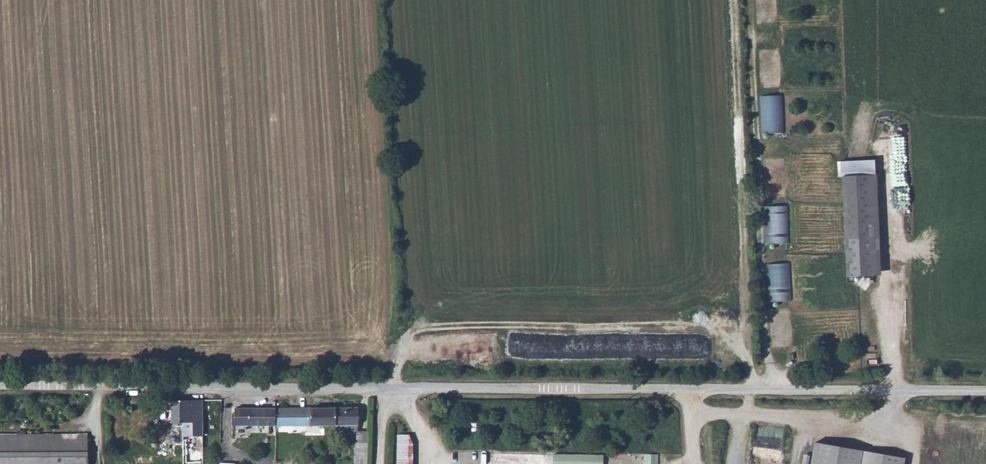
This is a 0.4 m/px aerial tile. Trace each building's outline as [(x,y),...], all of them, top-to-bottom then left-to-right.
[(877,174),(842,176),(844,239),(879,237),(877,174)] [(788,209),(766,210),(768,248),(790,247),(788,209)] [(204,398),(171,399),(171,427),(187,426),(187,463),(204,463),(204,398)] [(250,410),(250,399),(237,399),(237,411),(236,411),(236,427),(250,427),(250,410)] [(309,427),(309,408),(276,408),(276,410),(276,427),(292,427),(309,427)] [(333,425),(333,408),(309,408),(309,427),(333,427),(333,425)] [(354,408),(333,408),(333,425),(354,425),(354,408)] [(276,427),(276,410),(250,410),(250,427),(262,427),(262,434),(276,434),(276,427)] [(354,425),(333,425),(333,427),(333,434),(354,434),(354,425)] [(414,460),(408,459),(409,433),(397,432),(396,463),(414,463),(414,460)] [(0,435),(0,463),(88,463),(89,437),(0,435)] [(811,463),(861,463),(863,448),(815,440),(811,463)] [(370,458),(370,446),(355,446),(355,458),(370,458)] [(861,463),(905,463),(906,455),(863,448),(861,463)] [(604,454),(553,451),(552,463),(603,463),(604,454)]
